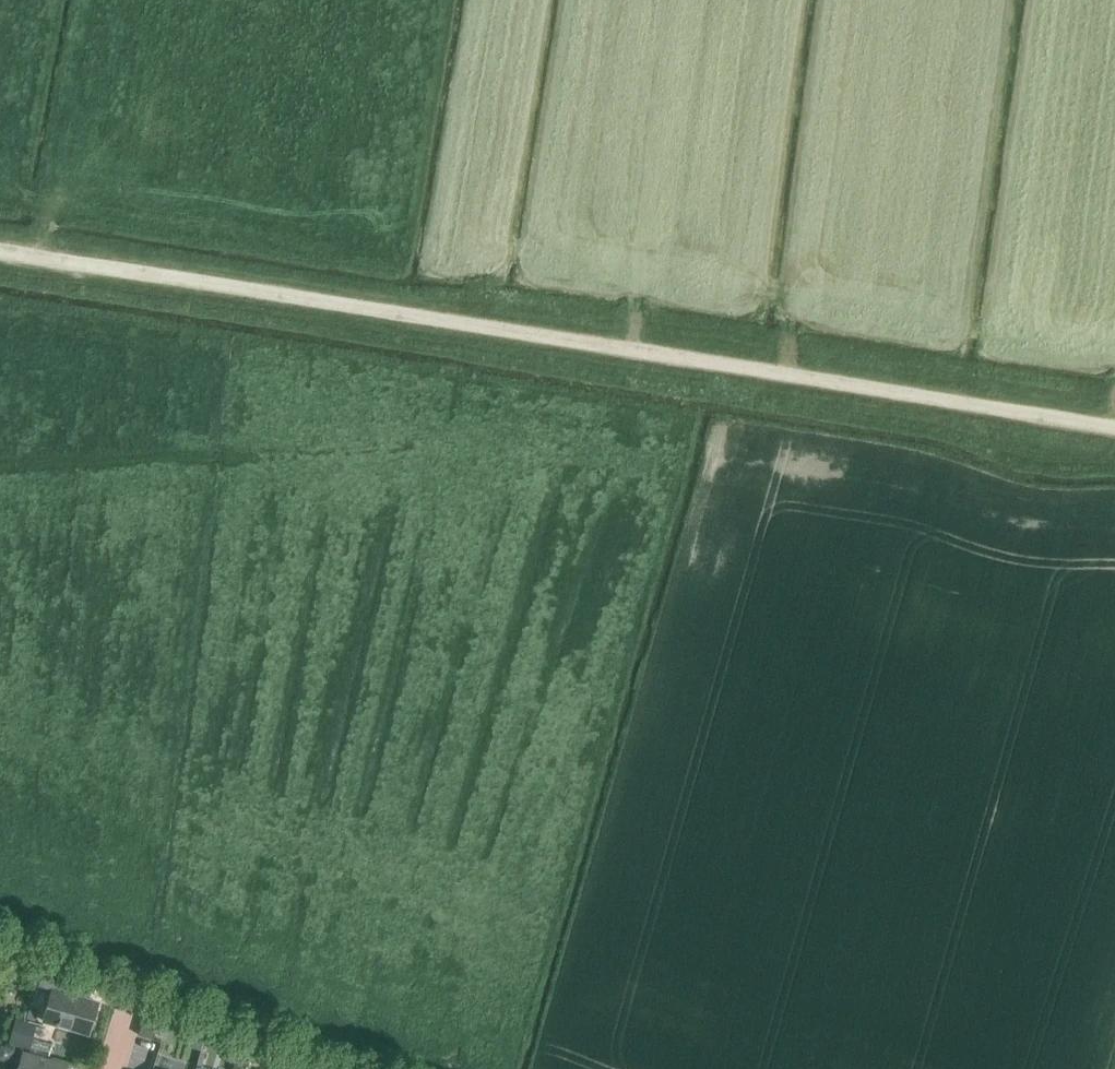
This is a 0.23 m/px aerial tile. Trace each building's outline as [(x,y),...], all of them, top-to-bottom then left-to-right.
[(17,967),(16,973),(20,978),(25,979),(30,975),(31,969),(28,964),(22,963),(17,967)] [(67,992),(71,977),(44,969),(40,985),(54,989),(45,1020),(89,1033),(99,1001),(67,992)] [(17,1018),(10,1042),(29,1047),(36,1024),(17,1018)] [(144,1019),(140,1035),(153,1038),(158,1022),(144,1019)] [(0,1048),(0,1058),(7,1060),(13,1057),(16,1047),(1,1043),(0,1048)] [(52,1059),(24,1051),(19,1068),(49,1068),(52,1059)]
